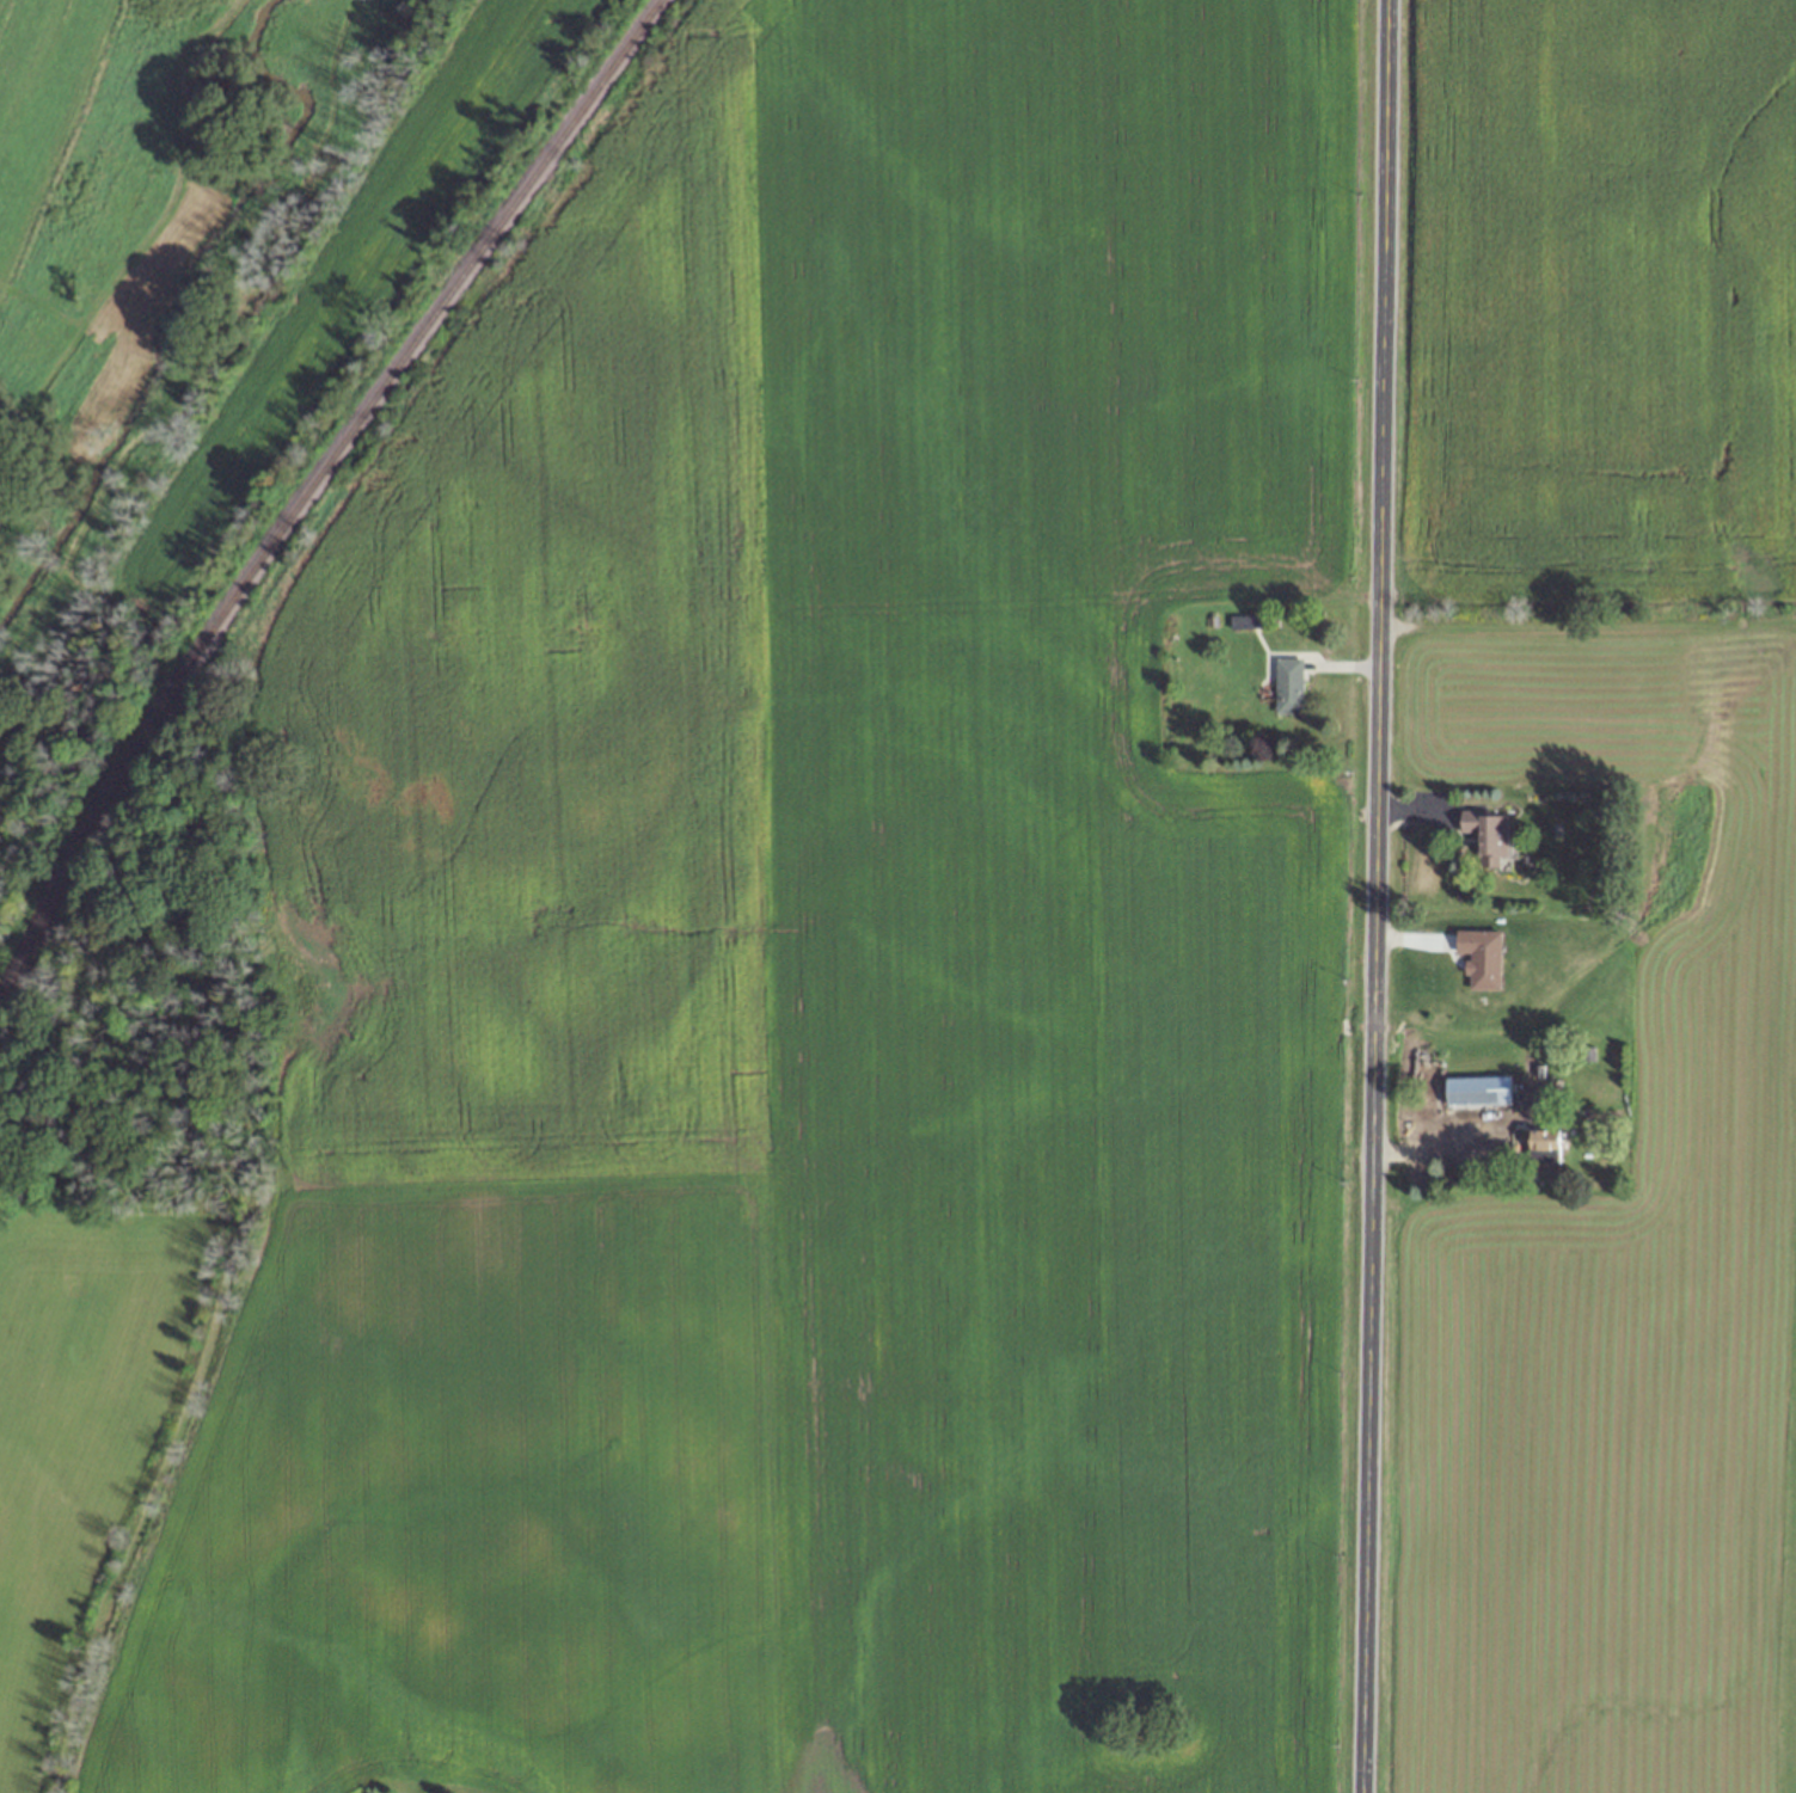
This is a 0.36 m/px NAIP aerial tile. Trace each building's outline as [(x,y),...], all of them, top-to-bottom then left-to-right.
[(1230,628),(1258,628),(1258,615),(1230,615),(1230,628)] [(1274,714),(1302,714),(1302,658),(1274,658),(1274,714)] [(1478,867),(1505,868),(1506,811),(1460,811),(1459,832),(1478,832),(1478,867)] [(1509,1103),(1509,1076),(1445,1076),(1445,1103),(1509,1103)] [(1529,1163),(1558,1163),(1558,1128),(1529,1128),(1529,1163)]
